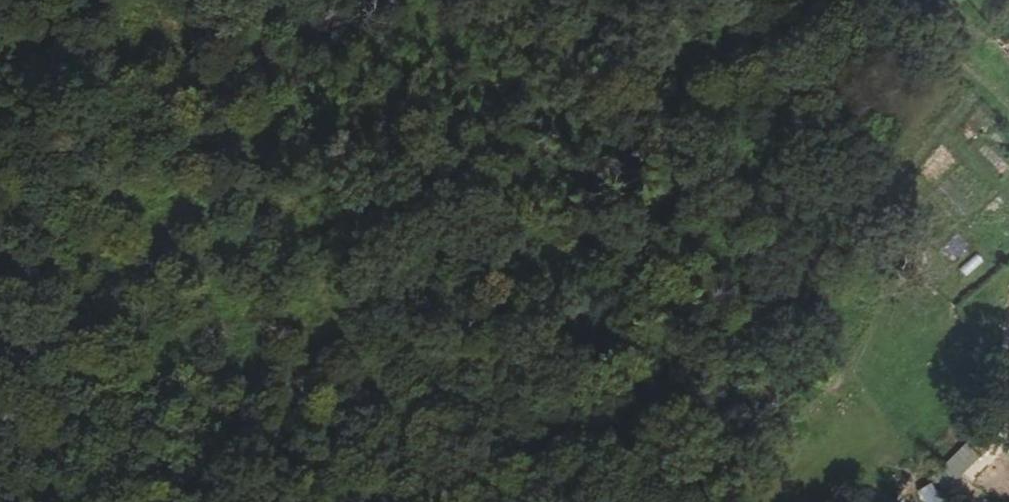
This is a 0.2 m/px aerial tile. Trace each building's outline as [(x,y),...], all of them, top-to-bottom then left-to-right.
[(937,473),(948,481),(960,465),(949,457),(937,473)]
